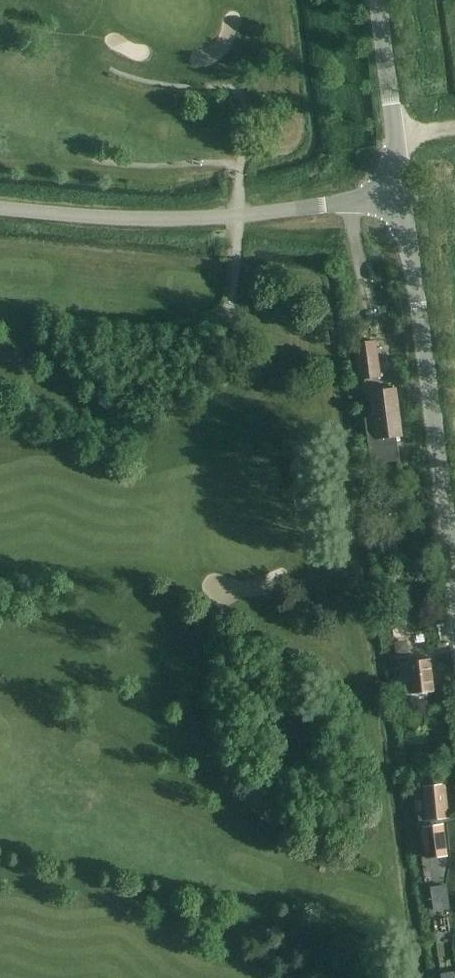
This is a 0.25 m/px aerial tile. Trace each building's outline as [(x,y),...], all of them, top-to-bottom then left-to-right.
[(355,343),(360,380),(380,377),(375,340),(355,343)] [(366,420),(371,463),(399,460),(396,436),(402,436),(395,387),(370,391),(374,419),(366,420)] [(397,544),(386,545),(387,556),(399,555),(397,544)] [(407,639),(394,640),(396,653),(408,652),(407,639)] [(398,656),(400,676),(400,677),(397,677),(399,689),(399,694),(434,690),(430,657),(410,660),(409,655),(398,656)] [(424,812),(418,813),(419,826),(422,826),(426,857),(446,855),(443,823),(442,818),(449,818),(445,782),(421,785),(423,801),(424,810),(424,812)] [(423,799),(414,800),(416,811),(424,810),(423,801),(423,799)] [(366,820),(358,828),(368,839),(376,831),(366,820)] [(446,884),(430,886),(432,899),(448,896),(446,884)]
